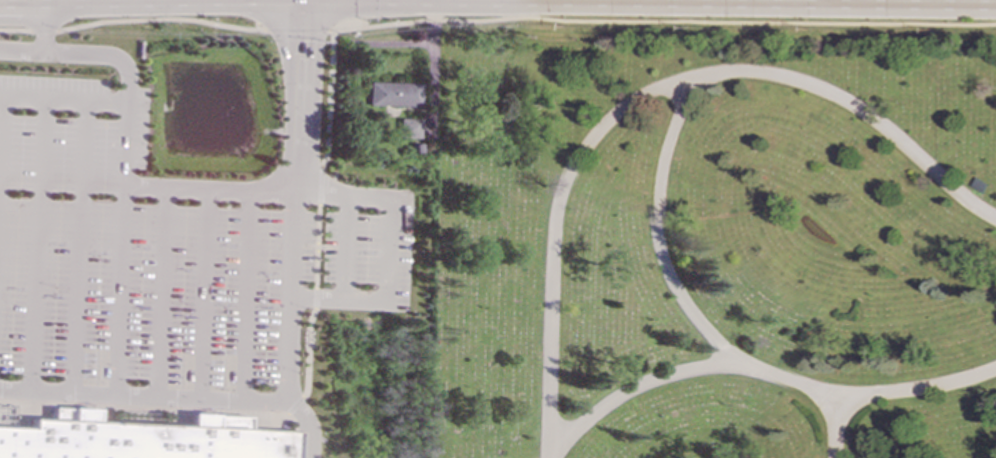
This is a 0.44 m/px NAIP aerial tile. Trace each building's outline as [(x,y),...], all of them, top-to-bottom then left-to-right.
[(368,105),(420,106),(421,82),(369,81),(368,105)] [(399,137),(419,137),(420,118),(399,118),(399,137)] [(297,432),(296,457),(0,457),(0,428),(28,429),(28,419),(50,420),(51,407),(95,409),(95,421),(188,426),(189,414),(248,416),(247,429),(297,432)]
